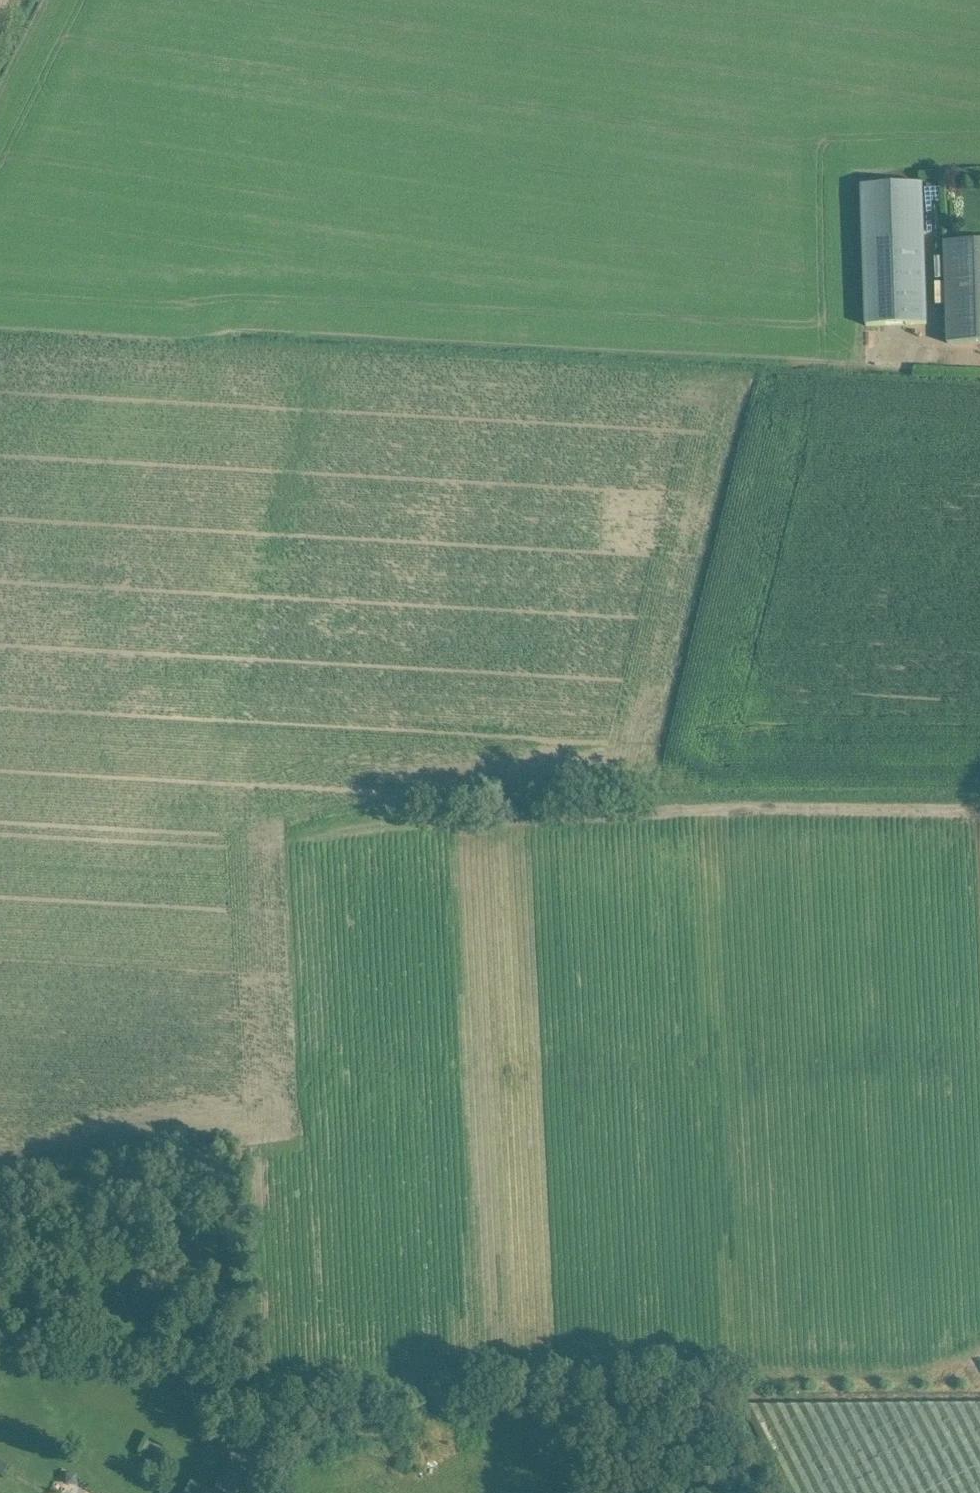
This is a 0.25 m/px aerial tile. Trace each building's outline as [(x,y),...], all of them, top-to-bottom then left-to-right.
[(866,326),(927,324),(922,183),(862,185),(866,326)] [(979,343),(979,241),(944,242),(947,344),(979,343)] [(742,1405),(787,1492),(979,1492),(979,1404),(742,1405)] [(183,1492),(219,1492),(191,1478),(183,1492)]
